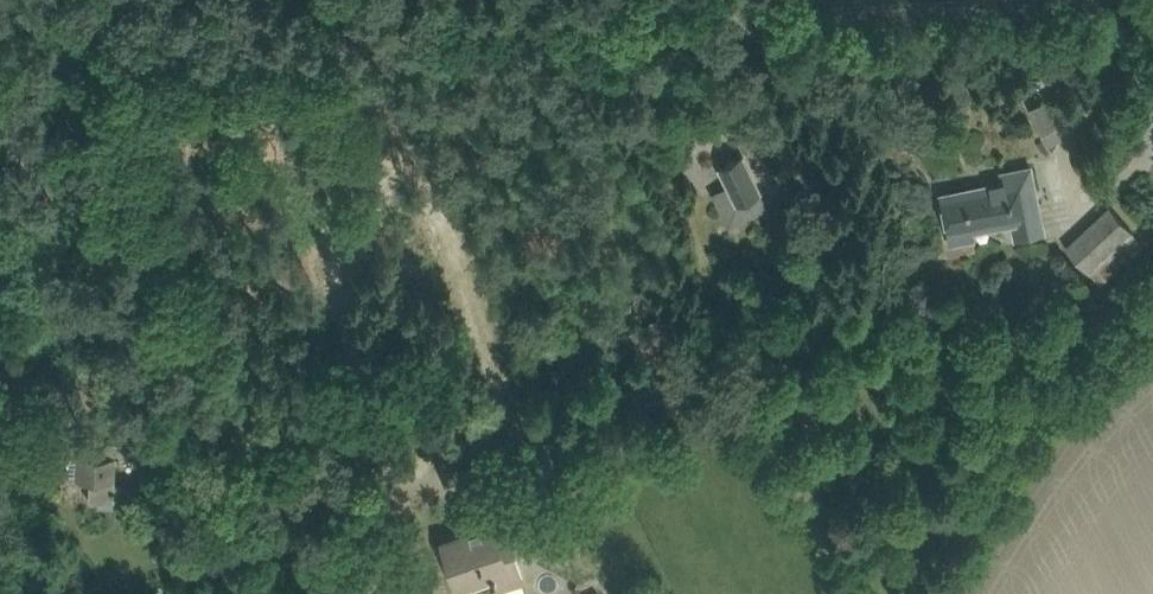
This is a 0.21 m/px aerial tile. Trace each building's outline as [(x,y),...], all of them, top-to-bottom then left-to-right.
[(1056,95),(1029,107),(1041,134),(1068,122),(1056,95)] [(760,191),(742,155),(719,167),(737,203),(760,191)] [(1043,231),(1035,191),(1030,168),(1002,173),(1004,181),(942,194),(946,217),(950,235),(1012,222),(1015,236),(1043,231)] [(1143,244),(1108,205),(1063,247),(1100,284),(1143,244)] [(842,288),(847,299),(861,292),(856,281),(842,288)] [(826,351),(848,341),(843,333),(821,342),(826,351)] [(796,413),(811,436),(820,429),(806,407),(796,413)] [(138,484),(116,484),(117,459),(163,461),(163,447),(108,445),(107,456),(76,455),(76,448),(40,447),(39,476),(92,478),(91,503),(98,504),(98,506),(138,507),(138,484)] [(470,450),(440,460),(451,500),(482,490),(470,450)] [(941,513),(949,520),(963,504),(955,497),(941,513)] [(560,534),(549,503),(516,516),(527,548),(560,534)] [(457,587),(479,579),(491,576),(496,590),(523,581),(509,540),(500,543),(488,509),(487,510),(464,517),(470,534),(442,542),(457,587)] [(364,592),(360,584),(343,592),(344,593),(360,593),(364,592)]
